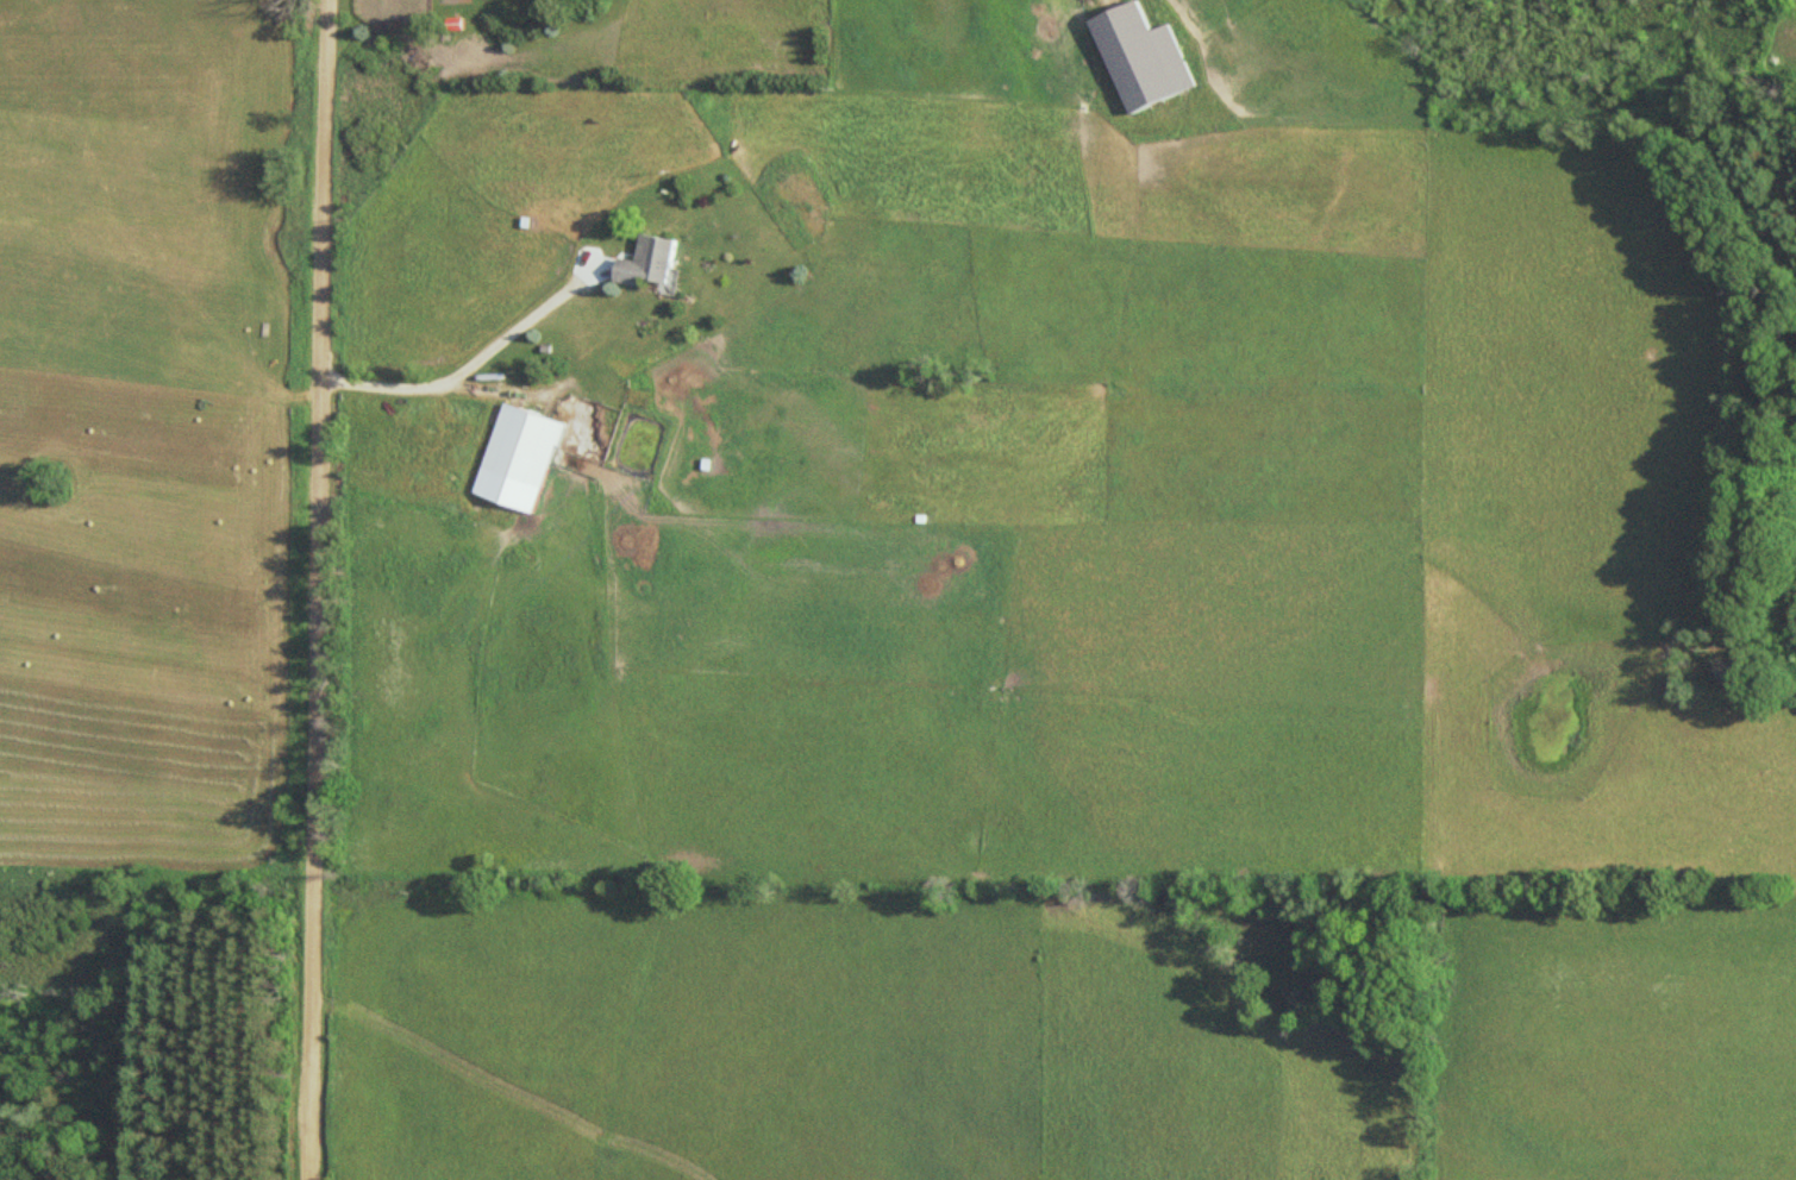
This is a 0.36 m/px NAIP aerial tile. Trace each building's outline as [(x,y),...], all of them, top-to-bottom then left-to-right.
[(1099,21),(1135,116),(1203,90),(1178,24),(1161,30),(1150,1),(1099,21)] [(685,239),(648,233),(644,260),(626,258),(623,282),(651,286),(652,280),(663,281),(662,290),(677,293),(685,239)] [(478,493),(541,513),(570,422),(507,402),(478,493)]
